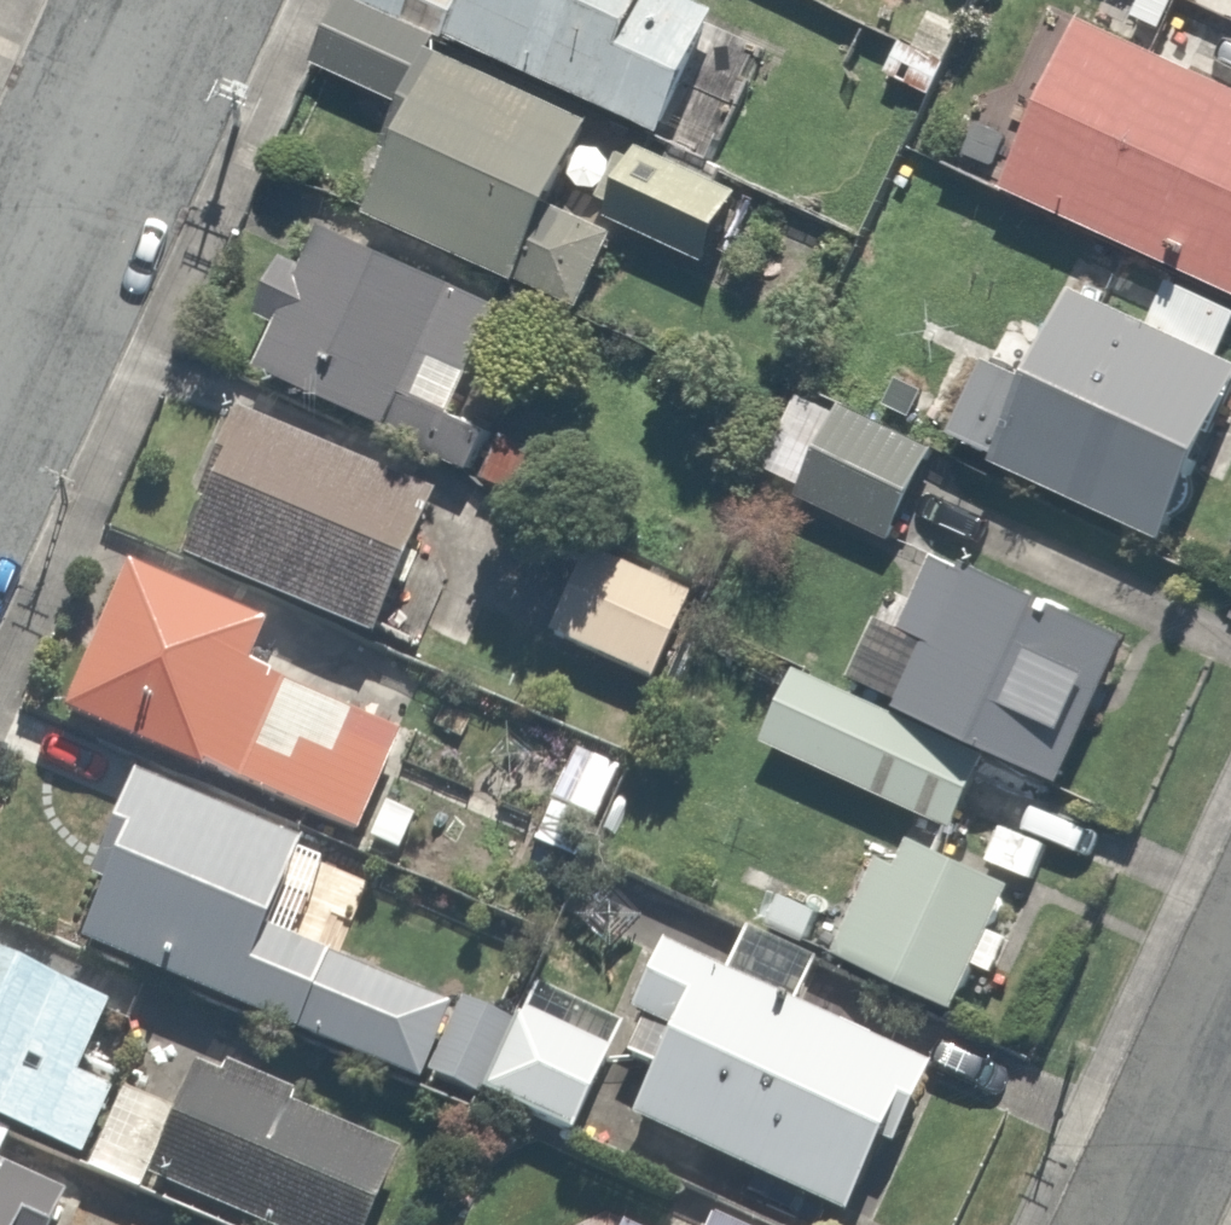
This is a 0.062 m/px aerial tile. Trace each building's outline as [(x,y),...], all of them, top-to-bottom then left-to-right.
[(525,293),(573,312),(606,231),(602,229),(558,211),(599,108),(672,137),(724,6),(708,0),(342,0),(313,72),(400,107),(353,224),(525,293)] [(1230,305),(1230,94),(1082,23),(1000,194),(1169,275),(1230,305)] [(602,229),(606,231),(702,269),(740,174),(668,146),(640,134),(602,229)] [(525,293),(353,224),(332,276),(278,254),(249,328),(274,338),(257,382),(405,441),(419,408),(471,429),(525,293)] [(1169,275),(1147,322),(1079,289),(1038,374),(992,351),(947,445),(1160,547),(1230,399),(1230,359),(1227,357),(1230,350),(1230,305),(1169,275)] [(921,446),(795,391),(757,479),(883,534),(921,446)] [(237,419),(181,570),(387,646),(443,495),(237,419)] [(800,669),(766,739),(950,827),(981,762),(1054,798),(1138,624),(946,531),(900,626),(872,612),(836,686),(800,669)] [(586,544),(539,641),(644,692),(691,595),(586,544)] [(123,574),(62,712),(356,841),(417,703),(123,574)] [(628,768),(575,744),(530,842),(583,867),(628,768)] [(118,853),(76,959),(419,1095),(459,993),(281,923),(309,850),(127,779),(101,846),(118,853)] [(964,1028),(1027,896),(895,833),(833,965),(964,1028)] [(621,1121),(834,1224),(843,1224),(923,1060),(796,998),(812,966),(743,933),(726,969),(664,939),(625,1020),(661,1038),(621,1121)] [(17,1134),(80,1159),(110,1084),(90,1076),(124,992),(0,943),(0,1126),(17,1134)] [(614,1044),(524,1006),(484,1100),(574,1138),(614,1044)] [(185,1070),(143,1170),(272,1224),(372,1224),(399,1162),(185,1070)] [(0,1126),(0,1224),(53,1224),(65,1196),(2,1171),(17,1134),(0,1126)] [(710,1209),(703,1224),(746,1224),(710,1209)]
